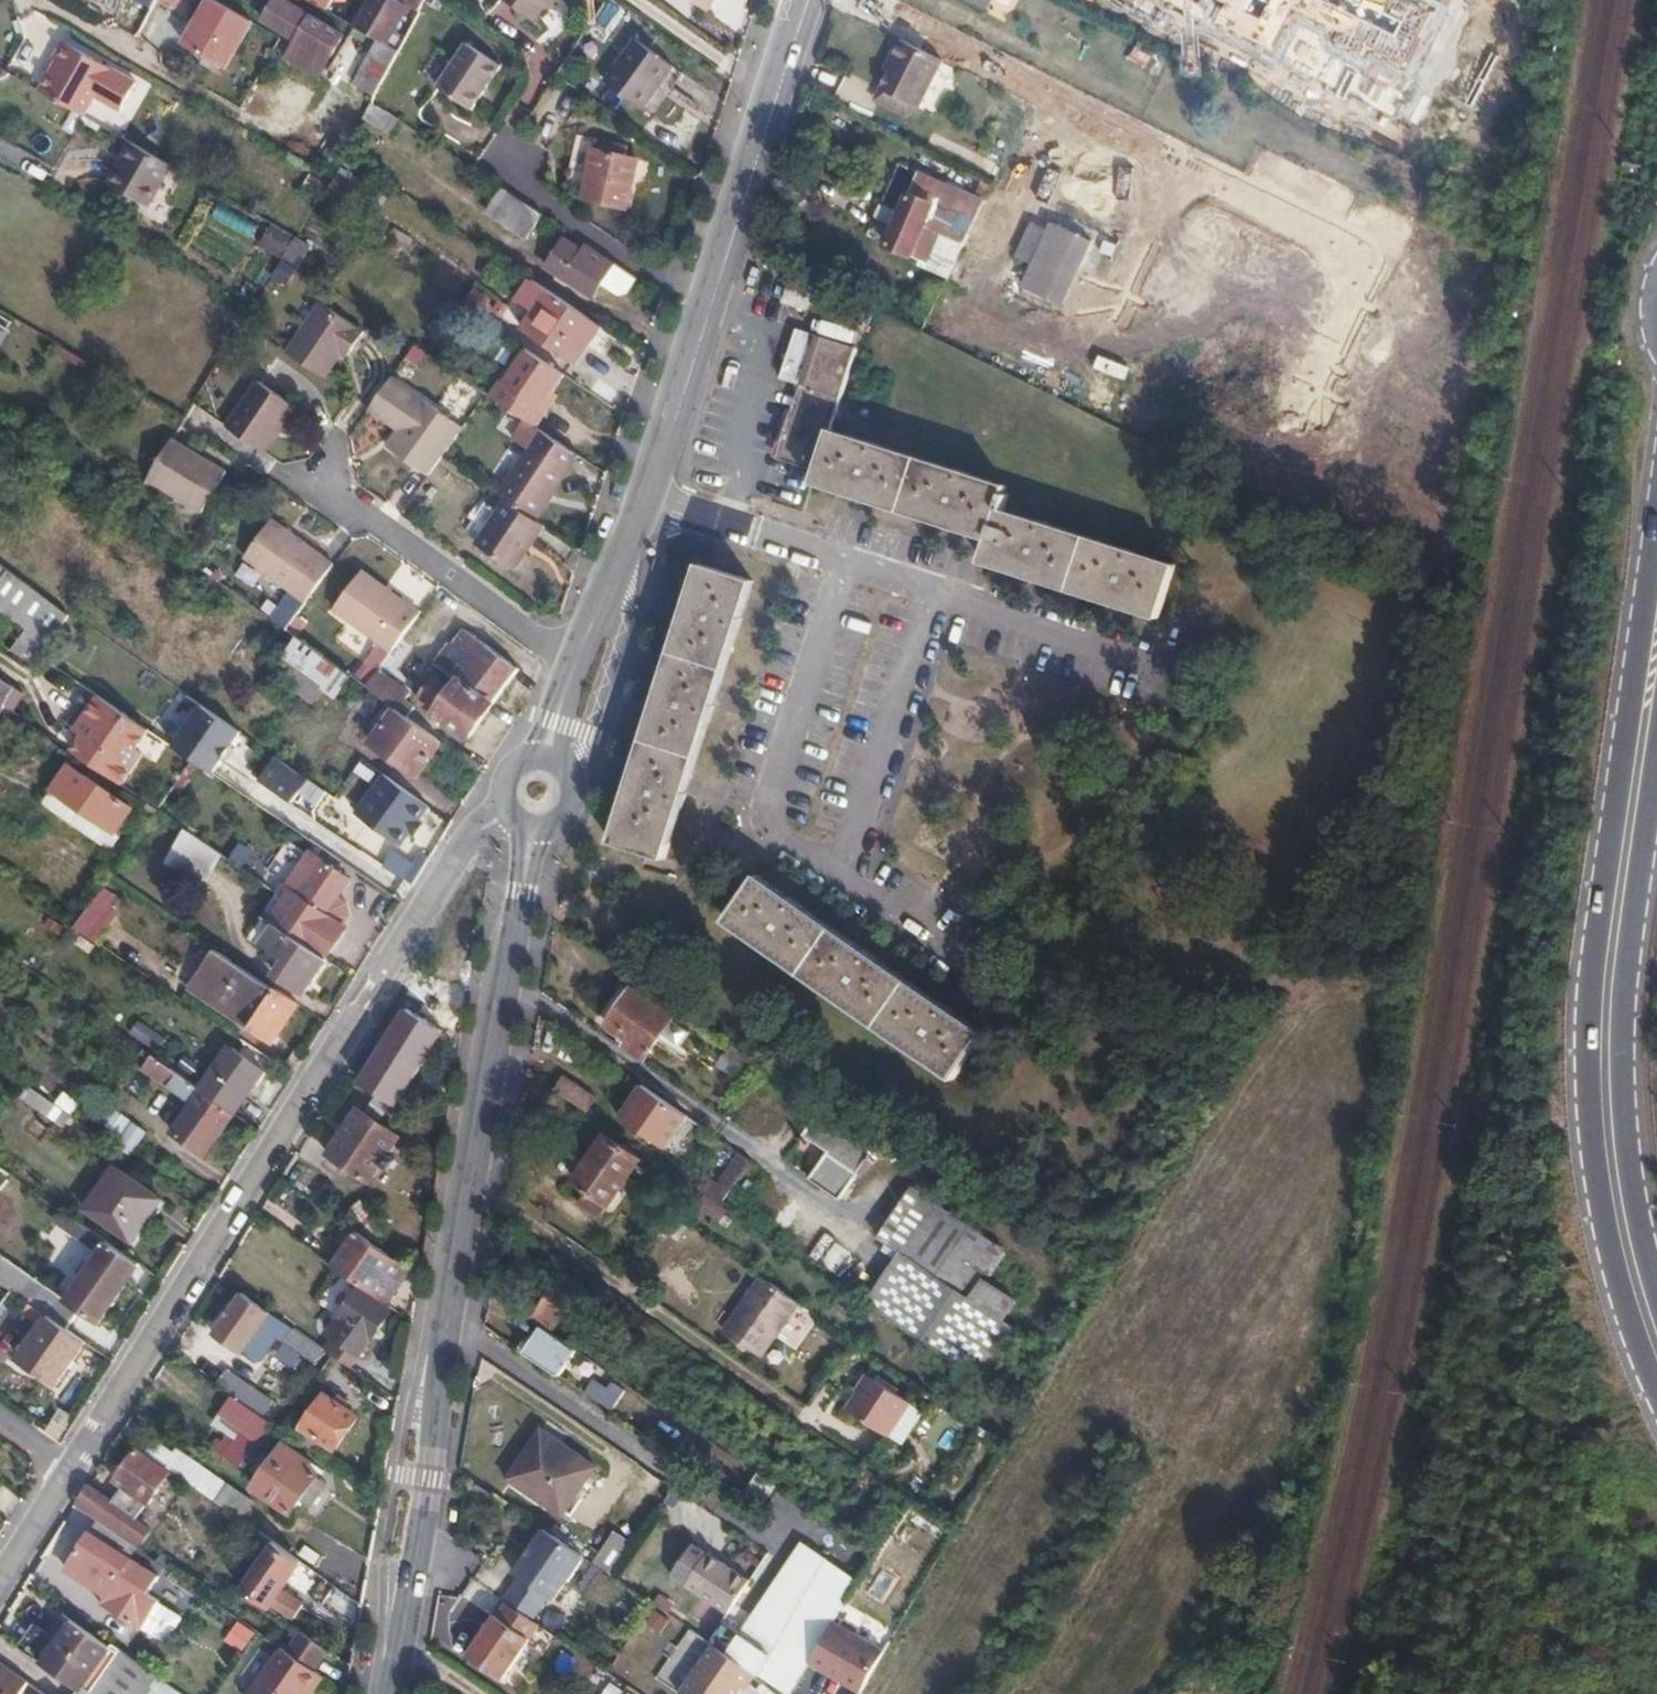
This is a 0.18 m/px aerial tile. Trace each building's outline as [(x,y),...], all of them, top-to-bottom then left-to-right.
[(150,11),(155,1),(156,0),(132,0),(150,11)] [(175,0),(156,0),(155,1),(170,9),(175,0)] [(250,21),(213,0),(208,0),(182,45),(223,68),(250,21)] [(344,36),(280,0),(275,0),(264,21),(297,41),(290,53),(301,60),(308,48),(330,61),(344,36)] [(353,25),(381,41),(390,46),(409,10),(393,1),(391,0),(367,0),(353,25)] [(393,1),(409,10),(419,16),(427,0),(394,0),(393,1)] [(556,0),(509,0),(536,20),(547,5),(550,7),(556,0)] [(709,11),(714,0),(695,0),(709,11)] [(1212,24),(1248,41),(1254,36),(1279,51),(1300,10),(1345,33),(1339,41),(1417,81),(1449,7),(1435,0),(1211,0),(1209,3),(1217,7),(1212,24)] [(393,63),(399,52),(390,46),(381,41),(374,53),(393,63)] [(636,42),(605,84),(642,112),(672,69),(636,42)] [(950,65),(905,42),(875,99),(920,122),(950,65)] [(33,92),(78,118),(89,99),(113,112),(129,84),(61,44),(33,92)] [(467,45),(437,88),(472,112),(502,69),(467,45)] [(321,77),(330,61),(308,48),(301,60),(290,53),(287,58),(321,77)] [(359,82),(378,93),(393,63),(374,53),(359,82)] [(373,102),(363,120),(389,136),(400,120),(373,102)] [(569,190),(586,195),(600,138),(582,134),(569,190)] [(600,138),(586,195),(629,206),(640,159),(616,151),(619,143),(600,138)] [(166,169),(126,146),(104,186),(143,209),(166,169)] [(960,237),(970,241),(981,217),(982,214),(916,183),(885,246),(920,263),(934,237),(956,247),(960,237)] [(525,237),(541,213),(499,186),(484,210),(525,237)] [(981,217),(970,241),(1021,265),(1025,258),(1036,263),(1024,289),(1060,306),(1088,245),(1049,225),(1045,233),(1009,216),(1004,228),(981,217)] [(273,222),(260,244),(299,266),(312,244),(273,222)] [(600,281),(613,261),(586,243),(579,252),(561,240),(543,266),(589,297),(600,281)] [(637,276),(613,261),(600,281),(618,293),(627,291),(637,276)] [(573,366),(598,328),(532,283),(519,303),(535,314),(523,332),(573,366)] [(794,283),(786,306),(808,313),(815,290),(794,283)] [(280,354),(318,379),(333,358),(338,351),(345,356),(359,335),(314,304),(280,354)] [(821,468),(832,431),(858,348),(800,330),(784,380),(812,389),(790,459),(821,468)] [(425,356),(409,346),(400,359),(415,370),(425,356)] [(540,409),(563,375),(526,350),(503,384),(499,382),(488,398),(534,428),(544,412),(540,409)] [(338,351),(333,358),(340,363),(345,356),(338,351)] [(384,449),(425,478),(439,457),(459,429),(386,379),(364,410),(395,432),(384,449)] [(220,427),(257,452),(287,406),(250,382),(220,427)] [(1160,621),(1177,563),(1006,511),(1011,495),(1004,494),(1007,485),(832,431),(821,468),(815,487),(990,541),(983,566),(1160,621)] [(536,521),(578,457),(540,432),(499,497),(505,500),(536,521)] [(165,435),(139,475),(193,511),(219,471),(165,435)] [(515,571),(545,527),(536,521),(505,500),(496,513),(482,504),(464,531),(478,541),(476,544),(515,571)] [(239,555),(299,600),(327,563),(265,519),(239,555)] [(38,647),(41,642),(62,607),(0,563),(0,602),(24,618),(16,631),(38,647)] [(700,567),(611,846),(664,861),(752,585),(700,567)] [(328,608),(388,652),(415,615),(355,572),(328,608)] [(434,680),(418,702),(435,714),(430,719),(438,726),(443,719),(469,737),(516,669),(464,631),(453,647),(449,644),(435,665),(456,681),(450,690),(434,680)] [(293,636),(270,668),(312,698),(322,684),(333,692),(347,673),(293,636)] [(376,668),(363,685),(394,707),(405,714),(412,705),(402,697),(407,689),(376,668)] [(0,708),(0,740),(3,742),(20,714),(4,702),(0,708)] [(218,771),(242,726),(197,702),(173,746),(218,771)] [(416,772),(440,739),(405,714),(394,707),(371,740),(416,772)] [(89,762),(120,784),(155,736),(124,714),(89,762)] [(260,778),(274,787),(286,770),(272,761),(260,778)] [(67,765),(50,788),(114,834),(131,809),(67,765)] [(286,770),(274,787),(293,801),(305,784),(286,770)] [(428,807),(383,775),(355,814),(399,847),(411,831),(408,830),(414,821),(417,823),(428,807)] [(114,834),(50,788),(42,800),(111,849),(119,837),(114,834)] [(414,821),(408,830),(411,831),(415,834),(421,826),(417,823),(414,821)] [(221,855),(184,829),(163,858),(201,885),(221,855)] [(419,854),(414,863),(422,868),(427,860),(419,854)] [(261,917),(274,926),(323,961),(345,931),(341,928),(347,920),(344,906),(335,900),(346,883),(320,865),(299,894),(283,883),(261,917)] [(729,925),(955,1080),(985,1035),(760,880),(729,925)] [(123,905),(100,889),(76,926),(99,941),(123,905)] [(303,995),(325,962),(323,961),(274,926),(262,943),(286,960),(275,976),(303,995)] [(184,941),(171,960),(176,963),(189,944),(184,941)] [(271,1043),(297,1004),(264,981),(262,983),(236,965),(227,977),(254,996),(238,1020),(271,1043)] [(599,1016),(607,1021),(626,992),(618,987),(599,1016)] [(626,992),(607,1021),(602,1029),(624,1044),(620,1050),(640,1063),(668,1020),(626,992)] [(200,1090),(232,1114),(261,1071),(228,1048),(200,1090)] [(717,1053),(711,1061),(722,1069),(728,1061),(717,1053)] [(203,1157),(232,1114),(200,1090),(151,1055),(141,1070),(190,1106),(171,1134),(203,1157)] [(564,1080),(555,1094),(588,1116),(598,1102),(564,1080)] [(688,1119),(642,1088),(620,1120),(667,1151),(688,1119)] [(56,1124),(64,1113),(30,1089),(22,1099),(56,1124)] [(721,1104),(715,1114),(722,1118),(728,1109),(721,1104)] [(400,1139),(358,1111),(329,1156),(370,1184),(383,1165),(389,1168),(394,1160),(389,1155),(400,1139)] [(813,1117),(801,1134),(825,1150),(806,1177),(836,1197),(866,1153),(813,1117)] [(114,1150),(129,1128),(115,1118),(100,1139),(114,1150)] [(114,1150),(128,1160),(144,1136),(130,1127),(129,1128),(114,1150)] [(623,1182),(632,1188),(636,1182),(627,1176),(640,1159),(604,1136),(588,1159),(623,1182)] [(708,1196),(726,1208),(754,1164),(743,1157),(725,1185),(718,1181),(708,1196)] [(623,1182),(588,1159),(572,1182),(588,1191),(579,1204),(599,1217),(620,1187),(623,1182)] [(114,1168),(86,1208),(130,1241),(160,1199),(114,1168)] [(629,1192),(632,1188),(623,1182),(620,1187),(629,1192)] [(864,1301),(976,1376),(1010,1323),(1000,1316),(1014,1297),(977,1273),(998,1243),(910,1182),(878,1232),(885,1237),(900,1247),(895,1254),(864,1301)] [(360,1201),(348,1211),(369,1236),(380,1227),(360,1201)] [(98,1324),(139,1265),(62,1211),(54,1222),(98,1255),(77,1286),(36,1257),(12,1291),(29,1303),(44,1314),(48,1317),(57,1323),(70,1304),(98,1324)] [(409,1269),(354,1232),(332,1267),(385,1303),(409,1269)] [(900,1247),(885,1237),(880,1244),(895,1254),(900,1247)] [(767,1355),(802,1302),(765,1277),(729,1330),(767,1355)] [(563,1280),(535,1324),(549,1332),(577,1289),(563,1280)] [(325,1347),(352,1365),(389,1311),(357,1290),(340,1316),(344,1319),(325,1347)] [(271,1311),(241,1292),(213,1333),(243,1353),(271,1311)] [(35,1326),(44,1314),(29,1303),(19,1316),(35,1326)] [(58,1382),(85,1343),(57,1323),(48,1317),(20,1355),(58,1382)] [(312,1339),(294,1327),(286,1340),(303,1352),(312,1339)] [(525,1348),(520,1356),(562,1384),(579,1358),(542,1334),(531,1352),(525,1348)] [(227,1368),(217,1384),(233,1395),(262,1416),(273,1400),(227,1368)] [(875,1374),(853,1408),(894,1435),(916,1401),(875,1374)] [(599,1385),(588,1401),(614,1419),(625,1402),(599,1385)] [(262,1416),(233,1395),(220,1414),(234,1425),(242,1431),(223,1458),(240,1470),(250,1455),(270,1427),(272,1423),(262,1416)] [(333,1449),(355,1419),(323,1397),(301,1428),(333,1449)] [(234,1425),(220,1414),(213,1426),(227,1436),(234,1425)] [(234,1425),(227,1436),(216,1453),(223,1458),(242,1431),(234,1425)] [(278,1433),(270,1427),(250,1455),(259,1461),(263,1456),(278,1433)] [(560,1521),(583,1481),(588,1474),(590,1470),(535,1436),(505,1486),(560,1521)] [(154,1441),(146,1452),(217,1504),(228,1488),(174,1451),(171,1454),(154,1441)] [(271,1461),(263,1456),(259,1461),(253,1471),(261,1477),(252,1489),(289,1516),(296,1504),(313,1480),(315,1476),(301,1466),(304,1461),(282,1445),(271,1461)] [(136,1452),(116,1481),(124,1487),(111,1504),(97,1494),(82,1514),(98,1525),(125,1544),(137,1553),(152,1532),(138,1522),(150,1506),(151,1507),(171,1476),(136,1452)] [(588,1474),(583,1481),(591,1486),(596,1479),(588,1474)] [(321,1486),(313,1480),(296,1504),(305,1510),(321,1486)] [(82,1514),(97,1494),(87,1487),(73,1508),(82,1514)] [(228,1488),(217,1504),(242,1522),(254,1505),(229,1487),(228,1488)] [(125,1544),(98,1525),(66,1572),(114,1605),(108,1615),(138,1636),(157,1608),(146,1600),(157,1583),(118,1556),(125,1544)] [(582,1559),(542,1531),(512,1577),(517,1581),(502,1604),(505,1607),(531,1624),(547,1600),(552,1604),(582,1559)] [(614,1536),(594,1567),(614,1580),(634,1549),(614,1536)] [(312,1558),(280,1539),(247,1593),(299,1624),(317,1594),(298,1583),(312,1558)] [(796,1607),(825,1560),(801,1544),(770,1591),(796,1607)] [(728,1617),(751,1583),(709,1556),(706,1560),(690,1550),(671,1580),(728,1617)] [(782,1693),(794,1693),(811,1667),(836,1625),(860,1584),(825,1560),(796,1607),(767,1653),(741,1636),(724,1625),(710,1645),(713,1647),(752,1674),(782,1693)] [(767,1653),(796,1607),(770,1591),(741,1636),(767,1653)] [(531,1624),(505,1607),(496,1620),(494,1619),(466,1660),(501,1684),(538,1629),(531,1624)] [(112,1644),(108,1648),(72,1623),(43,1665),(80,1691),(77,1693),(147,1693),(159,1676),(112,1644)] [(811,1667),(859,1693),(862,1693),(886,1655),(836,1625),(811,1667)] [(301,1637),(286,1658),(313,1677),(327,1657),(301,1637)] [(713,1647),(681,1693),(735,1693),(738,1689),(741,1691),(752,1674),(713,1647)] [(279,1653),(250,1693),(308,1693),(318,1680),(313,1677),(286,1658),(279,1653)] [(2,1666),(0,1669),(0,1693),(23,1693),(29,1685),(2,1666)] [(596,1675),(588,1688),(597,1693),(600,1693),(608,1683),(596,1675)] [(159,1676),(147,1693),(186,1693),(159,1676)]
